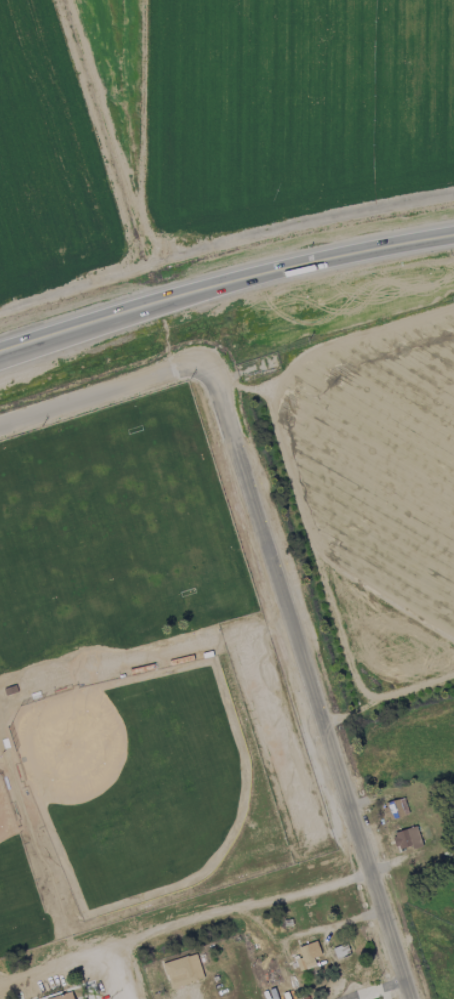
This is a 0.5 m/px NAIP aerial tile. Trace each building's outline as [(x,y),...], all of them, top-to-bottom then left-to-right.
[(391,801),(395,817),(407,814),(403,798),(391,801)] [(396,850),(410,845),(411,849),(421,846),(415,826),(391,834),(396,850)] [(313,957),(319,956),(317,942),(297,946),(300,958),(295,959),(297,970),(315,967),(313,957)] [(162,963),(169,989),(203,979),(195,953),(162,963)]
